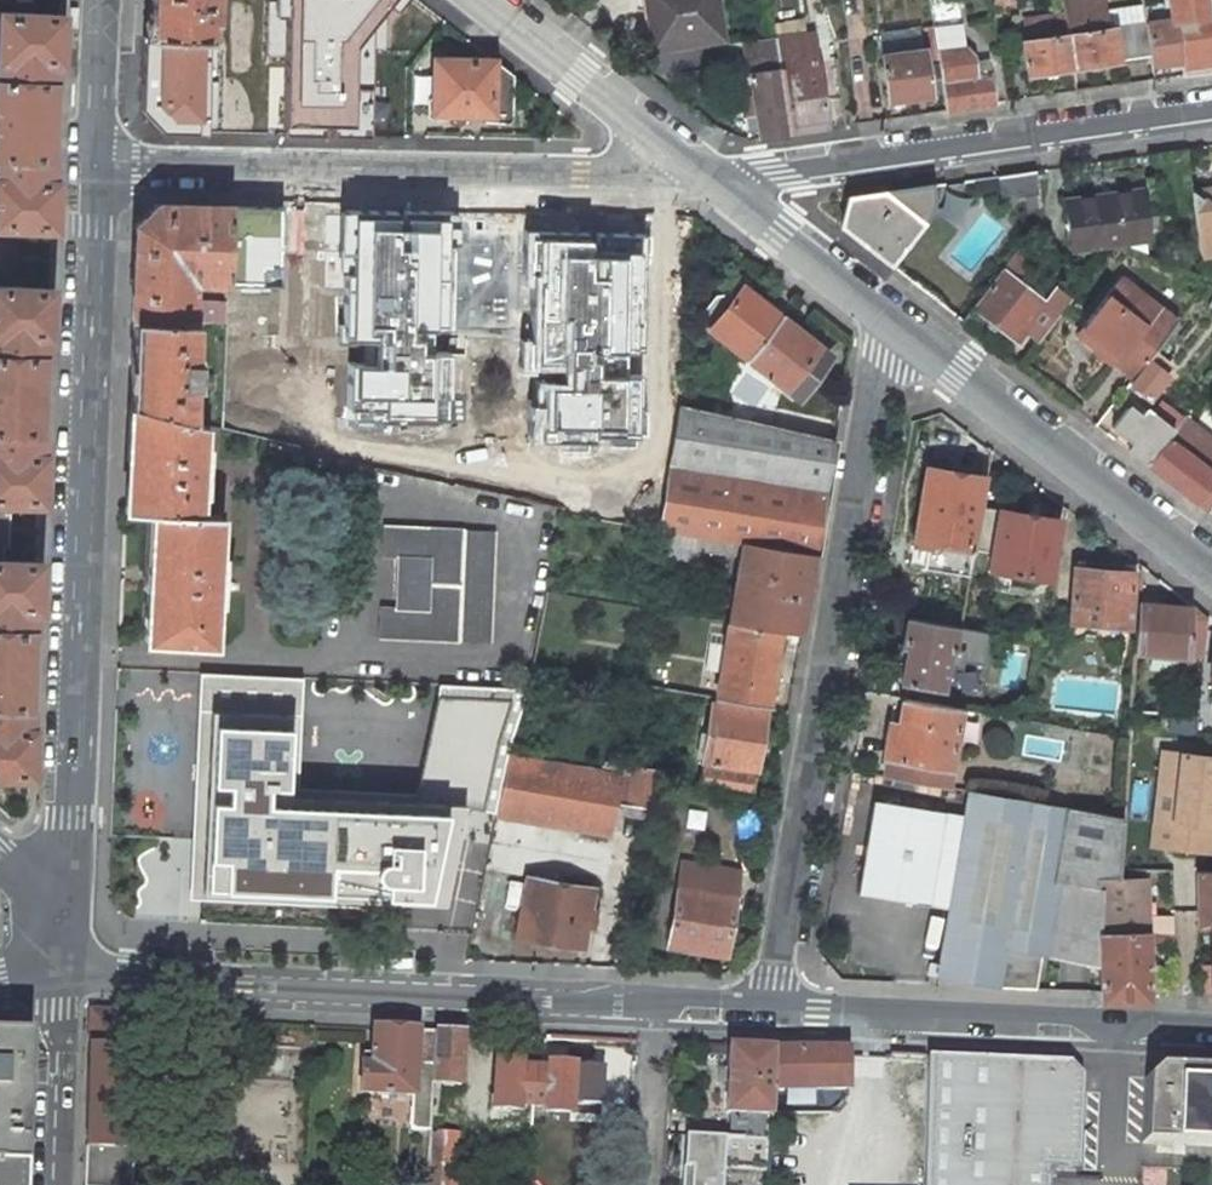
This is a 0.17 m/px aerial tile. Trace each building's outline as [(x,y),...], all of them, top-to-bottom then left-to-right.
[(151,35),(208,37),(209,18),(213,19),(213,0),(150,0),(149,16),(151,16),(151,35)] [(290,40),(286,131),(331,131),(372,132),(372,98),(373,23),(391,0),(290,0),(290,40)] [(722,39),(717,0),(645,0),(647,14),(653,13),(658,48),(722,39)] [(1065,12),(1073,67),(1151,55),(1146,23),(1146,22),(1107,28),(1103,0),(1063,0),(1065,12)] [(1196,73),(1211,71),(1211,0),(1168,0),(1170,10),(1163,11),(1162,4),(1144,6),(1146,22),(1146,23),(1172,19),(1175,19),(1180,60),(1182,60),(1183,66),(1195,64),(1196,73)] [(51,227),(53,181),(49,180),(51,155),(47,155),(49,121),(50,86),(53,86),(54,61),(57,61),(57,59),(59,15),(0,12),(0,225),(51,227)] [(1028,74),(1073,67),(1065,12),(1025,18),(1028,40),(1022,41),(1028,74)] [(1172,19),(1146,23),(1151,55),(1152,64),(1180,60),(1175,19),(1172,19)] [(962,23),(934,27),(937,52),(965,48),(962,23)] [(929,93),(943,91),(937,52),(934,27),(934,25),(924,27),(929,65),(925,66),(923,49),(882,56),(888,100),(929,95),(929,93)] [(879,34),(882,56),(923,49),(920,28),(879,34)] [(807,34),(776,38),(791,133),(828,128),(819,62),(811,63),(807,34)] [(237,133),(241,127),(241,40),(208,37),(151,35),(143,35),(140,109),(160,132),(237,133)] [(776,37),(724,45),(729,78),(749,75),(759,138),(791,133),(776,38),(776,37)] [(988,68),(976,70),(974,56),(967,47),(965,48),(937,52),(943,91),(945,110),(994,103),(990,75),(988,75),(988,68)] [(513,117),(514,75),(494,60),(434,58),(432,113),(493,114),(493,120),(510,121),(513,117)] [(1195,64),(1183,66),(1184,75),(1196,73),(1195,64)] [(1002,189),(1003,196),(1026,193),(1029,215),(1041,213),(1035,171),(1000,176),(1002,189)] [(975,179),(977,192),(1002,189),(1000,176),(975,179)] [(931,185),(848,197),(841,225),(890,264),(923,221),(930,210),(932,195),(931,185)] [(1201,257),(1211,255),(1211,187),(1190,190),(1201,257)] [(1149,240),(1141,189),(1064,201),(1071,251),(1149,240)] [(961,222),(968,199),(946,192),(939,216),(961,222)] [(269,283),(282,282),(284,202),(235,202),(232,281),(240,283),(239,289),(269,290),(269,283)] [(193,283),(227,285),(230,205),(157,203),(135,225),(133,259),(131,320),(132,320),(193,323),(225,324),(226,303),(192,300),(193,283)] [(457,208),(343,207),(342,268),(346,270),(347,321),(341,320),(341,338),(355,341),(355,337),(362,338),(364,359),(351,360),(350,404),(386,406),(384,411),(433,411),(432,392),(450,394),(450,348),(421,347),(420,324),(451,324),(452,241),(458,238),(457,208)] [(644,347),(647,231),(524,227),(518,306),(540,307),(538,357),(568,358),(568,383),(544,382),(545,404),(537,402),(537,441),(562,440),(561,455),(603,457),(604,446),(634,447),(635,431),(645,430),(642,372),(624,371),(622,348),(644,347)] [(8,267),(9,247),(0,246),(0,266),(8,267)] [(1002,270),(973,307),(1016,341),(1025,329),(1040,341),(1060,315),(1045,304),(1037,298),(1015,280),(1020,275),(1025,268),(1012,257),(1002,270)] [(1042,292),(1020,275),(1015,280),(1037,298),(1042,292)] [(1135,299),(1115,283),(1081,327),(1117,355),(1112,362),(1133,377),(1146,360),(1176,321),(1140,293),(1135,299)] [(32,608),(35,608),(37,562),(2,561),(3,548),(7,548),(8,514),(4,514),(4,500),(40,502),(42,455),(39,454),(40,429),(37,429),(38,396),(40,360),(43,360),(44,335),(47,336),(49,289),(0,286),(0,773),(29,774),(31,727),(28,727),(29,702),(26,702),(28,633),(31,633),(32,608)] [(748,359),(781,317),(743,287),(734,298),(711,328),(710,330),(748,359)] [(1045,304),(1060,315),(1071,301),(1056,289),(1045,304)] [(703,322),(711,328),(734,298),(726,292),(724,295),(715,295),(704,310),(705,319),(703,322)] [(811,357),(819,347),(781,317),(748,359),(786,389),(787,388),(800,399),(825,368),(819,363),(811,357)] [(192,352),(193,323),(132,320),(131,363),(130,407),(189,422),(190,390),(190,386),(196,386),(196,374),(197,352),(192,352)] [(827,353),(819,347),(811,357),(819,363),(827,353)] [(1163,373),(1168,366),(1155,354),(1149,362),(1163,373)] [(1128,383),(1148,399),(1166,376),(1163,373),(1149,362),(1146,360),(1133,377),(1128,383)] [(213,375),(196,374),(196,386),(196,390),(212,391),(213,375)] [(1120,445),(1146,464),(1182,418),(1161,402),(1151,414),(1145,409),(1140,416),(1128,406),(1112,428),(1126,438),(1120,445)] [(814,555),(833,439),(708,410),(682,404),(678,432),(661,532),(814,555)] [(189,422),(130,407),(127,461),(133,461),(131,513),(152,514),(149,575),(145,633),(170,634),(170,643),(213,645),(215,604),(216,589),(222,589),(222,583),(231,584),(232,583),(232,577),(231,576),(221,576),(222,570),(216,570),(217,555),(220,515),(198,514),(199,494),(200,479),(205,479),(206,473),(200,473),(201,466),(206,466),(206,460),(201,460),(202,445),(203,425),(189,422)] [(1183,417),(1182,418),(1146,464),(1207,511),(1211,504),(1211,440),(1183,417)] [(940,543),(974,549),(981,507),(986,479),(926,469),(914,546),(939,550),(940,543)] [(1059,519),(981,507),(974,549),(992,553),(989,570),(1049,580),(1059,519)] [(495,531),(383,526),(382,557),(398,557),(396,608),(380,607),(379,638),(491,643),(495,531)] [(741,556),(730,622),(780,630),(802,633),(814,555),(661,532),(660,531),(659,539),(656,553),(697,561),(699,551),(741,556)] [(912,553),(937,557),(939,550),(914,546),(912,553)] [(1071,623),(1129,626),(1133,572),(1074,568),(1071,623)] [(541,608),(543,596),(534,595),(532,605),(541,608)] [(1193,608),(1139,604),(1135,653),(1189,657),(1193,608)] [(1193,608),(1189,657),(1203,658),(1208,618),(1193,607),(1193,608)] [(955,635),(956,627),(908,618),(903,645),(907,646),(906,655),(901,682),(910,683),(941,689),(945,666),(946,658),(947,653),(952,654),(955,635)] [(780,630),(730,622),(727,640),(721,675),(717,698),(768,707),(780,630)] [(1128,642),(1129,626),(1071,623),(1070,638),(1128,642)] [(988,633),(956,627),(955,635),(952,654),(947,653),(946,658),(982,665),(988,633)] [(727,640),(709,637),(703,673),(721,675),(727,640)] [(896,654),(906,655),(907,646),(903,645),(897,644),(896,654)] [(291,682),(202,677),(191,900),(436,911),(463,806),(412,805),(285,799),(291,682)] [(910,683),(907,699),(960,709),(961,709),(964,693),(941,689),(910,683)] [(515,688),(439,686),(412,805),(458,806),(463,806),(482,808),(515,688)] [(885,775),(947,786),(960,709),(907,699),(904,699),(902,712),(898,736),(889,734),(885,755),(888,757),(885,775)] [(712,704),(699,788),(752,797),(766,713),(712,704)] [(889,734),(898,736),(902,712),(893,710),(889,734)] [(1152,845),(1170,847),(1181,754),(1163,752),(1152,845)] [(1181,754),(1170,847),(1207,851),(1211,812),(1211,758),(1181,754)] [(508,756),(507,756),(495,815),(496,815),(609,835),(616,800),(652,806),(659,770),(606,760),(604,773),(508,756)] [(928,974),(998,986),(1035,988),(1041,954),(1100,965),(1100,932),(1099,880),(1118,879),(1119,869),(1122,817),(970,791),(966,814),(873,798),(857,891),(950,907),(940,965),(929,963),(928,974)] [(739,876),(681,867),(668,946),(725,955),(730,930),(732,920),(739,876)] [(1118,879),(1146,878),(1146,869),(1119,869),(1118,879)] [(1197,871),(1198,923),(1211,922),(1211,871),(1197,871)] [(564,945),(582,948),(593,889),(527,877),(516,937),(534,940),(534,943),(538,948),(558,951),(564,948),(564,945)] [(1099,880),(1100,932),(1147,931),(1150,931),(1149,924),(1147,924),(1146,878),(1118,879),(1099,880)] [(737,932),(739,921),(732,920),(730,930),(737,932)] [(1148,1000),(1147,931),(1100,932),(1100,965),(1101,1000),(1148,1000)] [(1157,933),(1157,944),(1174,944),(1174,934),(1157,933)] [(1211,989),(1211,966),(1211,965),(1203,966),(1204,990),(1211,989)] [(90,1008),(89,1044),(127,1044),(127,1010),(90,1008)] [(430,1114),(432,1084),(434,1032),(373,1029),(373,1036),(372,1055),(371,1066),(361,1066),(360,1093),(413,1095),(411,1129),(429,1129),(430,1114)] [(440,1085),(459,1086),(463,1033),(434,1032),(432,1084),(440,1085)] [(29,1035),(0,1034),(0,1165),(15,1165),(24,1165),(27,1087),(29,1035)] [(139,1124),(126,1124),(127,1068),(128,1044),(127,1044),(89,1044),(88,1077),(85,1147),(138,1148),(139,1124)] [(753,1114),(771,1115),(774,1049),(728,1046),(727,1072),(726,1084),(725,1113),(753,1114)] [(848,1089),(848,1049),(774,1049),(772,1090),(848,1089)] [(371,1066),(372,1055),(361,1055),(361,1066),(371,1066)] [(1045,1168),(1076,1169),(1080,1092),(1069,1091),(1070,1077),(1059,1076),(1059,1062),(926,1056),(923,1184),(1044,1184),(1045,1168)] [(518,1104),(532,1105),(535,1068),(520,1066),(520,1061),(496,1060),(493,1107),(517,1109),(518,1104)] [(127,1068),(126,1124),(139,1124),(138,1148),(85,1147),(84,1184),(133,1184),(134,1165),(167,1167),(159,1102),(168,1069),(159,1061),(127,1068)] [(1080,1092),(1080,1081),(1064,1062),(1059,1062),(1059,1076),(1070,1077),(1069,1091),(1080,1092)] [(590,1089),(572,1087),(574,1065),(549,1063),(549,1069),(535,1068),(532,1105),(547,1106),(546,1111),(589,1114),(590,1089)] [(1158,1067),(1145,1079),(1141,1143),(1201,1145),(1202,1125),(1202,1122),(1203,1119),(1205,1117),(1208,1115),(1211,1113),(1211,1069),(1158,1067)] [(718,1072),(718,1084),(726,1084),(727,1072),(718,1072)] [(430,1114),(438,1114),(440,1085),(432,1084),(430,1114)] [(1211,1113),(1208,1115),(1205,1117),(1203,1119),(1202,1122),(1202,1125),(1201,1145),(1211,1146),(1211,1113)] [(770,1139),(771,1115),(753,1114),(753,1123),(753,1138),(770,1139)] [(429,1133),(429,1129),(411,1129),(411,1141),(428,1142),(429,1133)] [(456,1134),(429,1133),(428,1142),(426,1184),(453,1184),(456,1134)] [(753,1138),(689,1135),(685,1184),(725,1184),(726,1170),(769,1173),(770,1139),(753,1138)] [(15,1165),(0,1165),(0,1184),(14,1184),(15,1165)] [(15,1165),(14,1184),(24,1184),(24,1165),(15,1165)] [(167,1167),(134,1165),(133,1184),(166,1184),(167,1167)]
